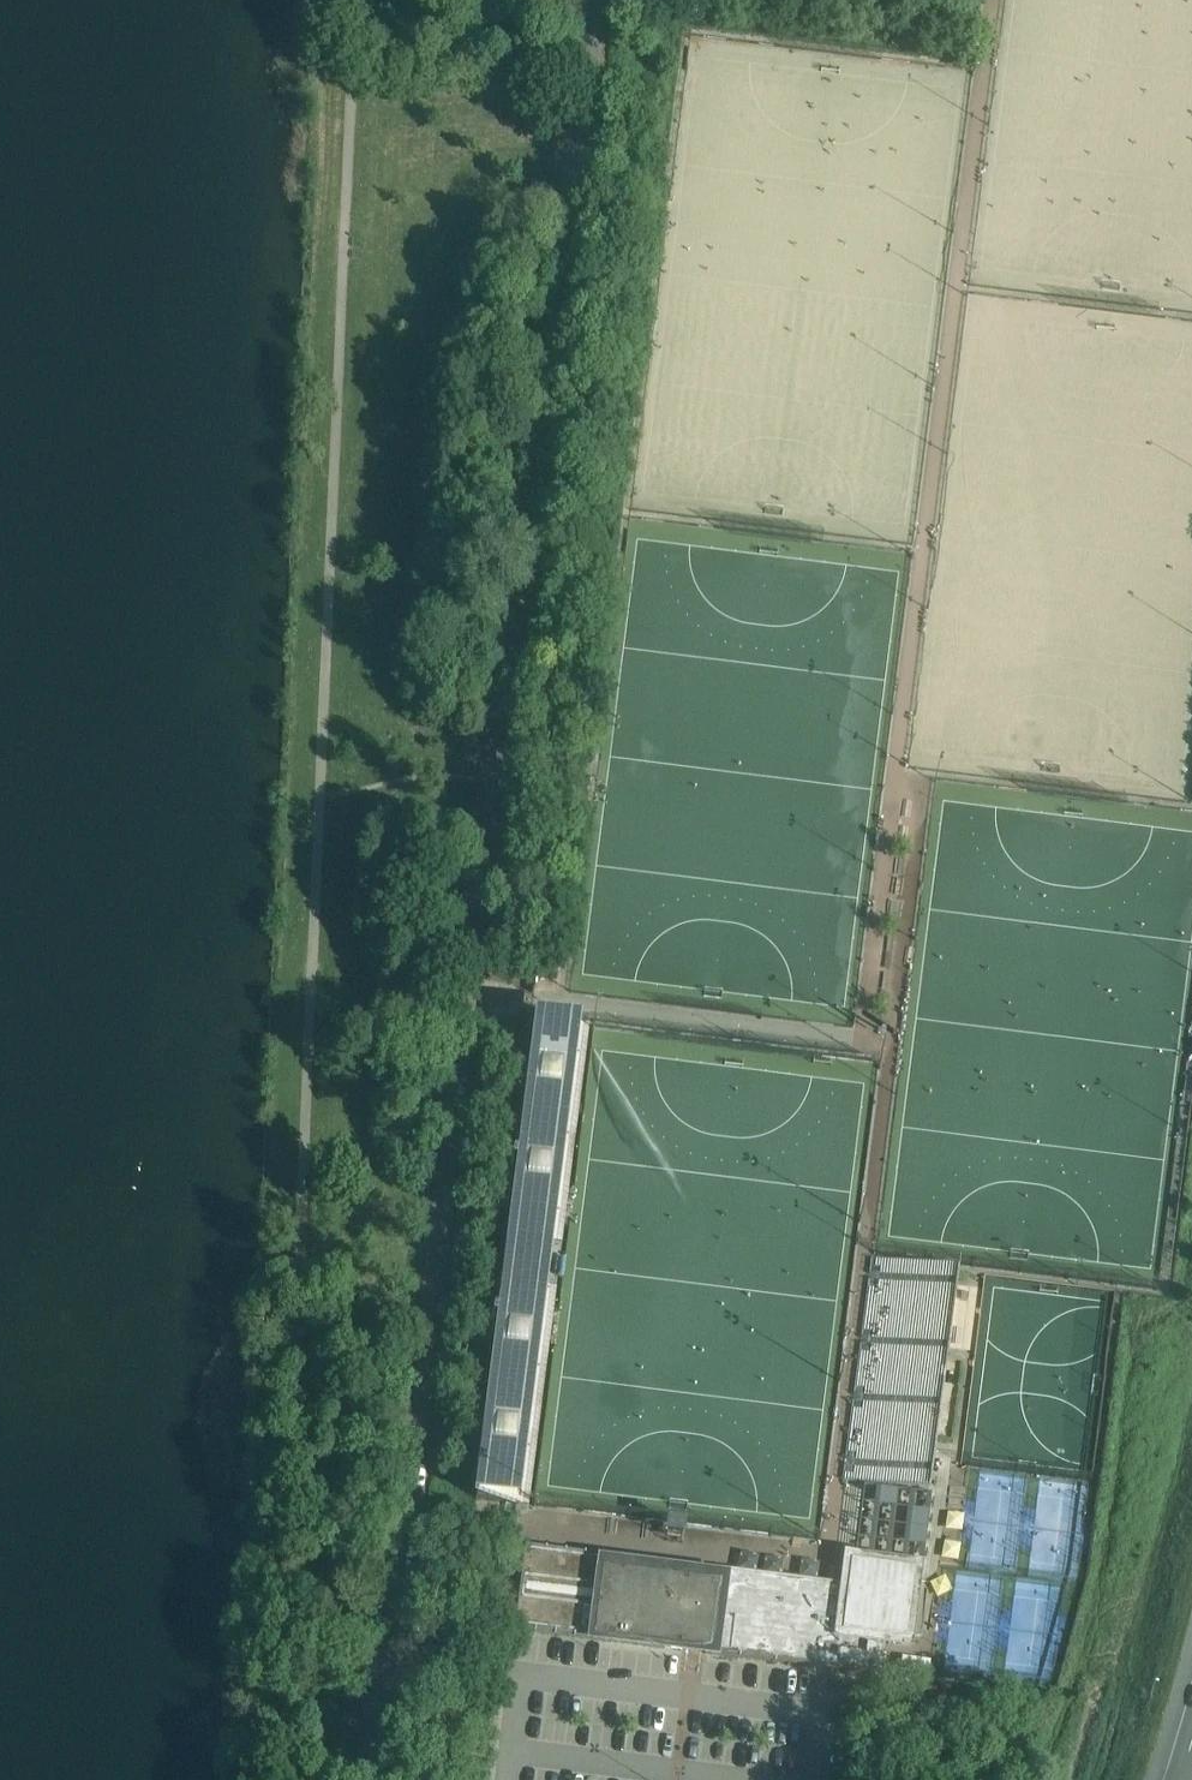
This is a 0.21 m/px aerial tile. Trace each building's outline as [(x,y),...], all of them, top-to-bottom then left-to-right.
[(969,21),(967,35),(969,35),(976,36),(977,22),(969,21)] [(628,92),(630,82),(621,81),(620,90),(628,92)] [(576,1024),(536,1019),(536,1021),(476,1498),(504,1502),(505,1502),(519,1503),(545,1286),(531,1284),(537,1239),(551,1241),(576,1024)] [(904,1274),(894,1330),(950,1340),(960,1284),(904,1274)] [(521,1571),(514,1629),(665,1648),(665,1647),(682,1649),(684,1638),(706,1641),(705,1652),(705,1653),(786,1663),(843,1670),(870,1674),(870,1672),(880,1674),(885,1639),(906,1642),(911,1601),(915,1569),(852,1561),(849,1586),(832,1584),(721,1569),(721,1571),(719,1587),(690,1584),(691,1581),(684,1580),(686,1567),(648,1562),(525,1546),(521,1571)] [(1020,1648),(1011,1679),(1041,1687),(1050,1657),(1020,1648)]
